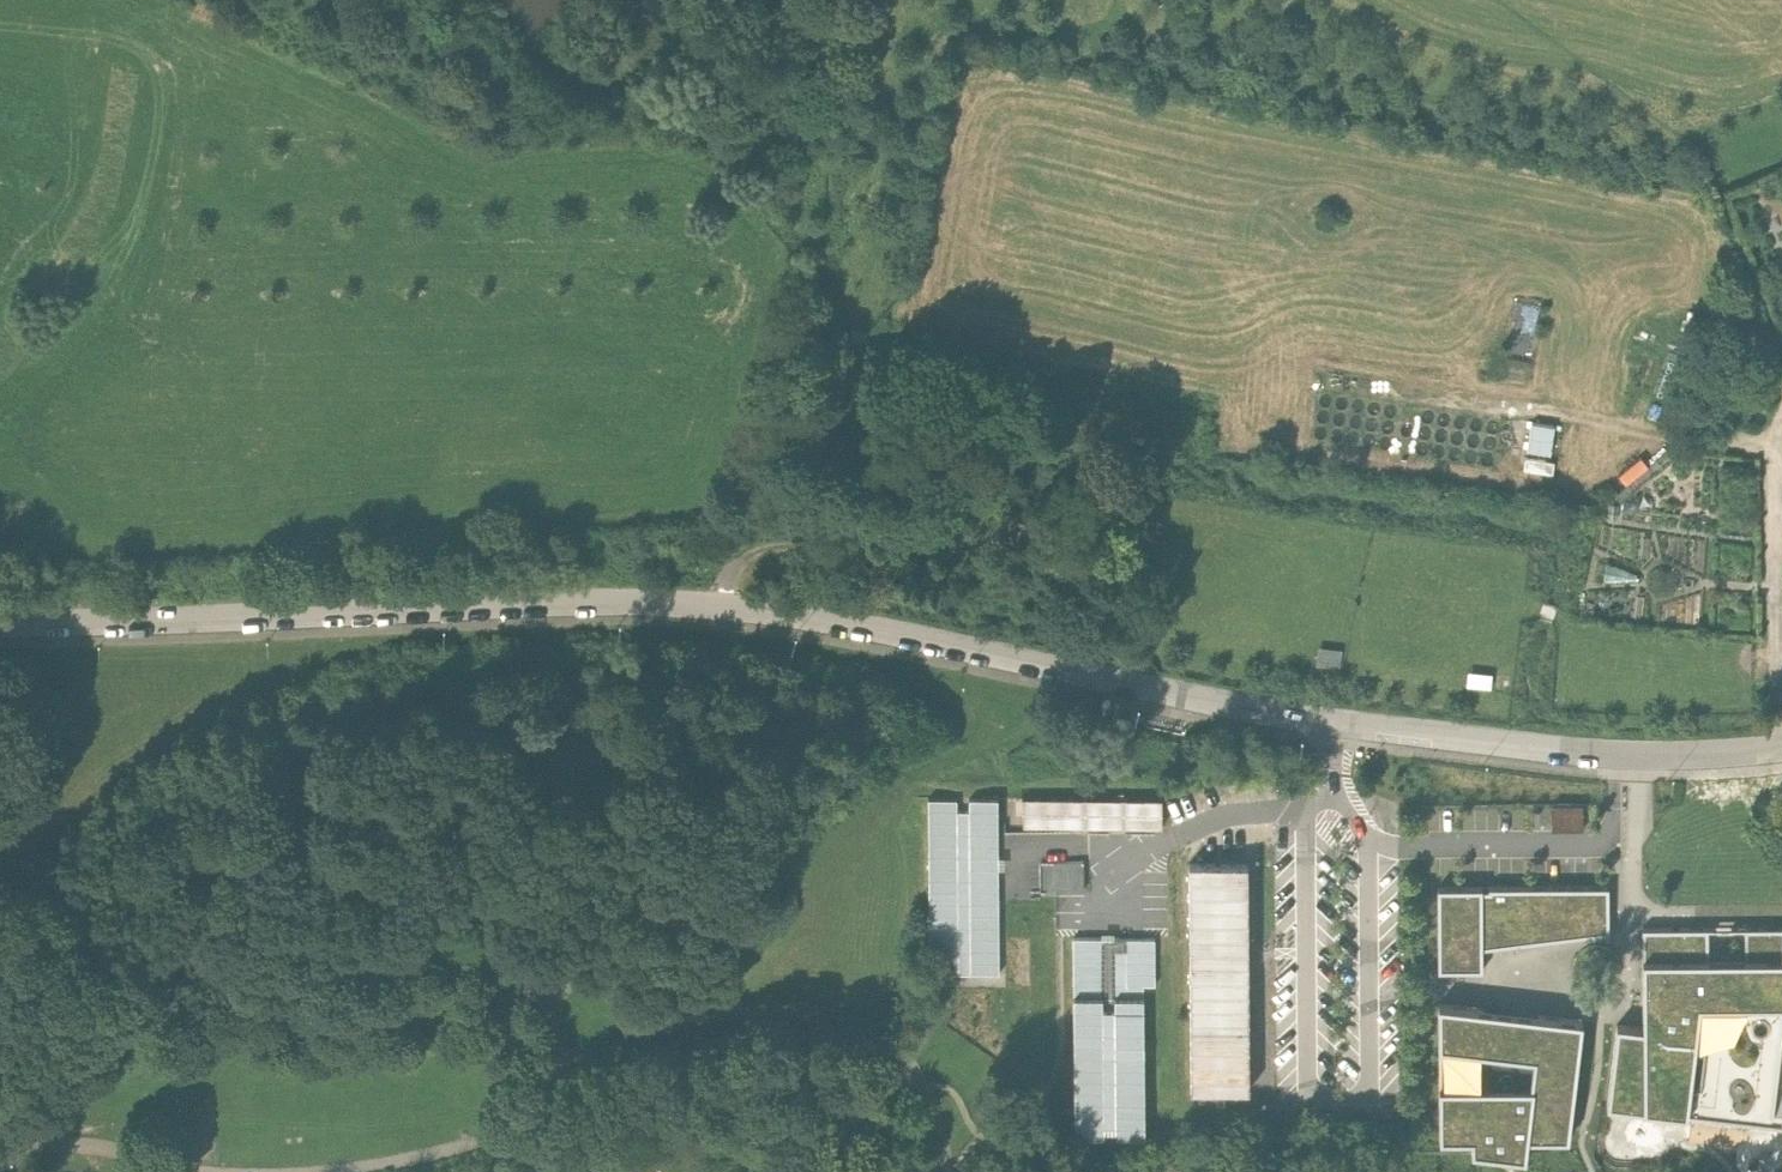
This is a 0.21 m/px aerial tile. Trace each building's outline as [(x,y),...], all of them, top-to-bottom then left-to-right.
[(1537,424),(1533,451),(1555,455),(1559,427),(1537,424)] [(1343,654),(1318,651),(1316,670),(1341,674),(1343,654)] [(1022,797),(1022,829),(1168,831),(1169,799),(1022,797)] [(998,978),(999,803),(929,803),(927,977),(998,978)] [(1588,829),(1588,806),(1557,805),(1557,829),(1588,829)] [(1088,894),(1088,864),(1044,863),(1043,893),(1088,894)] [(1250,964),(1248,867),(1190,868),(1192,1100),(1249,1099),(1250,964)] [(1559,890),(1437,892),(1438,977),(1464,977),(1483,976),(1483,953),(1609,937),(1609,914),(1609,889),(1593,889),(1559,890)] [(1642,933),(1643,1034),(1616,1031),(1607,1114),(1771,1130),(1781,1056),(1781,931),(1642,933)] [(1107,944),(1072,944),(1073,1110),(1074,1144),(1109,1144),(1144,1144),(1143,992),(1156,992),(1156,943),(1107,944)] [(506,987),(492,988),(492,1002),(507,1001),(506,987)] [(1528,1148),(1570,1147),(1583,1026),(1438,1010),(1440,1148),(1467,1149),(1471,1149),(1472,1161),(1506,1165),(1526,1167),(1528,1148)]
